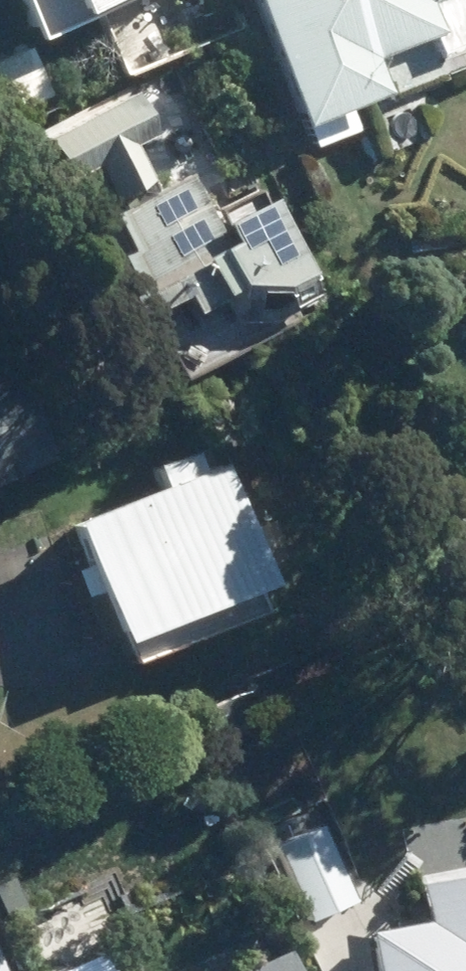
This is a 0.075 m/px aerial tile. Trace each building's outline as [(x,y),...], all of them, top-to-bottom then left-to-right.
[(39,43),(144,0),(21,0),(39,43)] [(311,130),(390,100),(377,66),(445,39),(431,6),(447,0),(262,0),(311,130)] [(0,63),(0,111),(4,120),(52,97),(30,49),(0,63)] [(133,89),(40,135),(61,180),(90,167),(108,204),(151,184),(135,152),(159,140),(133,89)] [(193,184),(105,226),(150,319),(187,300),(196,320),(224,307),(232,325),(265,328),(323,300),(277,204),(217,233),(193,184)] [(0,378),(0,489),(56,464),(15,371),(0,378)] [(124,654),(276,595),(227,468),(205,477),(199,459),(154,476),(161,492),(74,526),(124,654)] [(357,906),(326,831),(279,851),(311,926),(357,906)] [(376,946),(382,970),(465,970),(465,927),(376,946)] [(265,970),(292,970),(288,961),(265,970)]
